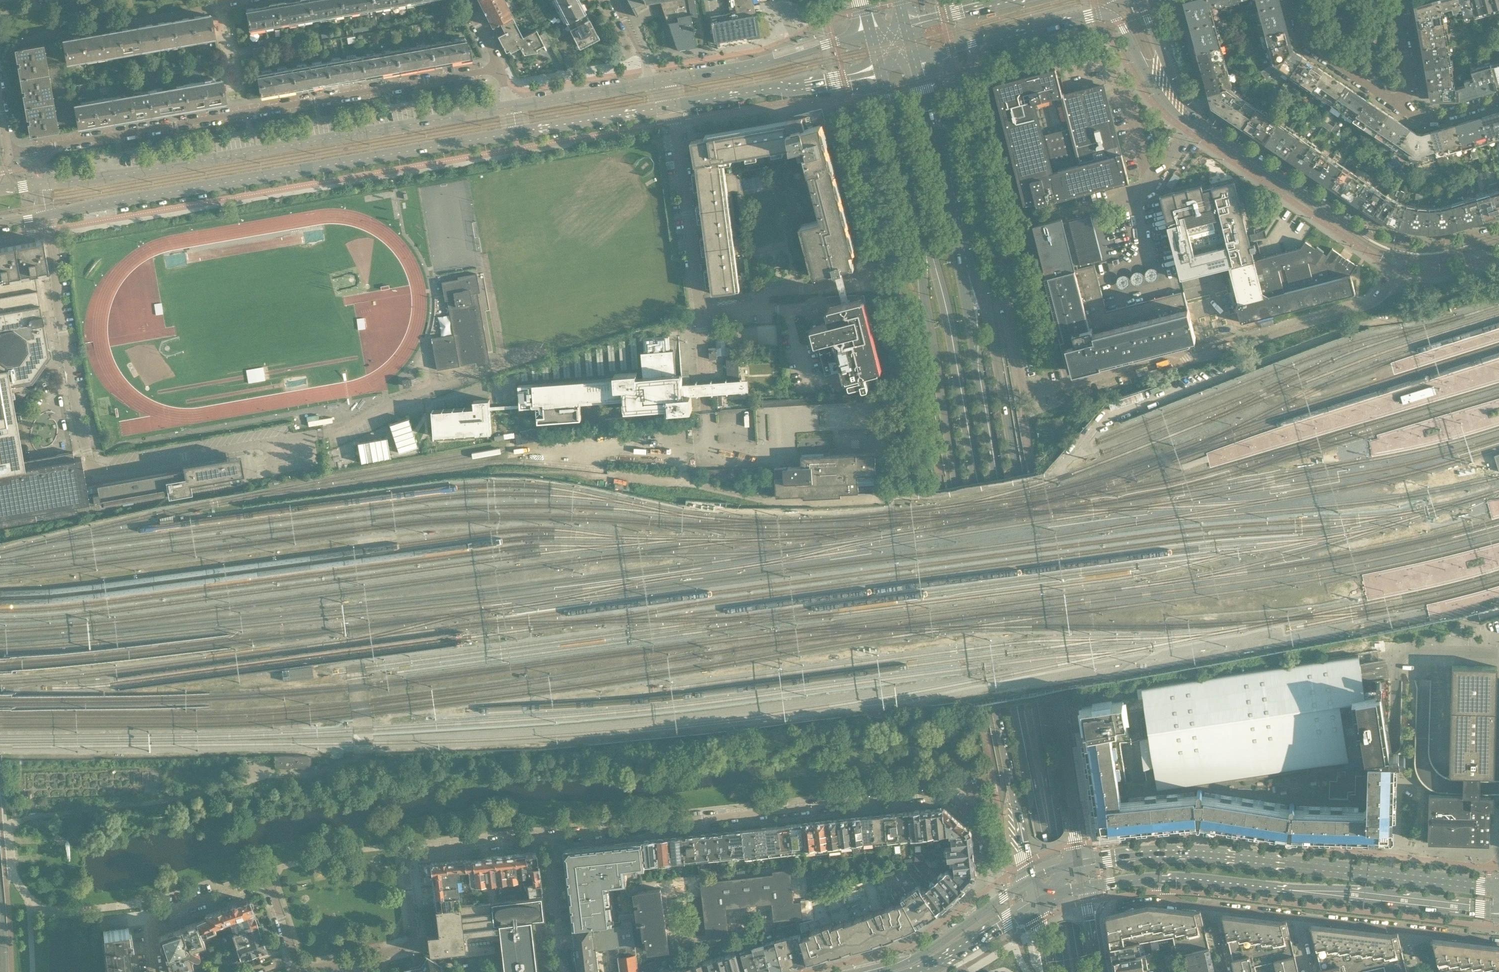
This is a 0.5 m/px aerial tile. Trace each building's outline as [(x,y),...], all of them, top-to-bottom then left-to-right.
[(277,3),(281,25),(312,20),(309,0),(296,0),(277,3)] [(312,20),(343,14),(341,0),(309,0),(312,20)] [(343,14),(374,9),(372,0),(341,0),(343,14)] [(374,9),(405,3),(405,0),(372,0),(374,9)] [(505,4),(503,0),(479,0),(485,12),(488,18),(492,26),(499,22),(512,16),(505,4)] [(519,0),(524,10),(531,6),(527,0),(520,0),(519,0)] [(558,8),(566,22),(568,21),(583,13),(585,12),(579,0),(573,0),(558,8)] [(636,16),(638,15),(633,6),(643,2),(644,3),(659,0),(627,0),(636,16)] [(691,20),(697,18),(694,0),(660,0),(677,50),(695,46),(692,30),(694,30),(693,26),(692,27),(691,20)] [(1184,2),(1188,14),(1211,8),(1210,5),(1208,0),(1192,0),(1184,2)] [(1257,10),(1280,4),(1279,0),(1254,0),(1257,10)] [(1418,6),(1415,7),(1416,9),(1417,17),(1441,13),(1441,11),(1438,0),(1418,6)] [(1441,11),(1447,9),(1451,8),(1452,13),(1457,11),(1458,15),(1463,14),(1459,0),(1438,0),(1441,11)] [(1463,14),(1464,18),(1473,16),(1469,0),(1459,0),(1463,14)] [(1473,16),(1473,17),(1484,14),(1480,0),(1469,0),(1473,16)] [(1484,14),(1493,11),(1490,0),(1480,0),(1484,14)] [(1493,11),(1498,9),(1498,0),(1490,0),(1493,11)] [(277,3),(245,9),(249,30),(281,25),(277,3)] [(737,18),(754,15),(752,3),(735,6),(737,18)] [(1280,4),(1257,10),(1260,23),(1283,17),(1280,4)] [(731,19),(737,18),(735,6),(729,7),(730,13),(731,19)] [(1239,15),(1237,6),(1229,8),(1232,17),(1239,15)] [(1211,8),(1188,14),(1191,27),(1214,21),(1211,8)] [(597,35),(589,19),(587,20),(583,13),(568,21),(566,22),(577,45),(589,39),(590,42),(598,38),(597,35)] [(1441,13),(1417,17),(1419,27),(1443,23),(1441,13)] [(440,16),(440,19),(441,23),(455,20),(453,14),(440,16)] [(768,31),(769,27),(769,24),(768,21),(766,19),(764,17),(761,15),(758,14),(754,15),(737,18),(731,19),(720,21),(719,15),(710,16),(711,22),(710,22),(711,25),(714,42),(750,36),(750,39),(759,38),(762,37),(765,35),(766,35),(767,35),(768,35),(768,34),(769,33),(769,32),(768,32),(768,31)] [(210,15),(191,18),(195,40),(214,37),(210,15)] [(522,36),(520,32),(512,16),(499,22),(504,32),(497,36),(505,52),(519,45),(516,40),(522,36)] [(1283,17),(1260,23),(1263,35),(1287,29),(1283,17)] [(191,18),(174,21),(177,43),(195,40),(191,18)] [(174,21),(155,24),(159,46),(177,43),(174,21)] [(1214,21),(1191,27),(1194,39),(1218,33),(1214,21)] [(1443,23),(1419,27),(1421,37),(1445,33),(1443,23)] [(155,24),(137,27),(141,49),(159,46),(155,24)] [(137,27),(119,31),(123,52),(141,49),(137,27)] [(559,41),(552,28),(545,32),(552,45),(559,41)] [(1287,29),(1263,35),(1267,47),(1290,41),(1287,29)] [(552,45),(545,32),(539,35),(536,30),(522,36),(516,40),(519,45),(522,52),(536,49),(536,48),(543,44),(545,48),(552,45)] [(119,31),(101,34),(104,55),(123,52),(119,31)] [(1218,33),(1194,39),(1198,52),(1221,46),(1218,33)] [(1445,33),(1421,37),(1422,47),(1447,43),(1445,33)] [(101,34),(83,37),(86,59),(104,55),(101,34)] [(83,37),(64,40),(68,62),(86,59),(83,37)] [(471,56),(470,48),(467,49),(465,40),(465,38),(430,44),(434,65),(471,59),(471,56)] [(1290,41),(1267,47),(1271,64),(1283,60),(1289,51),(1292,50),(1292,49),(1290,41)] [(1447,43),(1422,47),(1424,58),(1448,54),(1447,43)] [(49,73),(47,61),(44,44),(17,48),(22,77),(49,73)] [(430,44),(416,46),(396,50),(399,71),(434,65),(430,44)] [(252,48),(254,56),(265,55),(263,46),(252,48)] [(1221,46),(1198,52),(1201,65),(1225,59),(1221,46)] [(396,50),(381,52),(360,56),(364,77),(399,71),(396,50)] [(1288,76),(1302,56),(1292,50),(1289,51),(1283,60),(1271,64),(1265,68),(1270,72),(1274,66),(1288,76)] [(1448,54),(1424,58),(1426,68),(1450,64),(1448,54)] [(360,56),(355,57),(326,62),(330,83),(364,77),(360,56)] [(1302,56),(1288,76),(1299,83),(1313,63),(1302,56)] [(1225,59),(1201,65),(1205,79),(1228,72),(1225,59)] [(201,72),(199,61),(190,63),(192,74),(201,72)] [(326,62),(306,65),(292,68),(295,89),(330,83),(326,62)] [(1313,63),(1299,83),(1309,90),(1323,70),(1313,63)] [(1490,63),(1479,66),(1487,90),(1497,87),(1490,66),(1490,63)] [(1450,64),(1426,68),(1428,78),(1452,74),(1450,64)] [(1490,66),(1497,87),(1498,87),(1498,64),(1490,66)] [(1473,78),(1473,80),(1477,93),(1487,90),(1479,66),(1470,69),(1473,78)] [(292,68),(277,70),(257,74),(261,95),(295,89),(292,68)] [(1025,76),(1016,78),(996,83),(1026,204),(1036,201),(1037,204),(1049,201),(1048,197),(1056,195),(1057,199),(1129,181),(1105,83),(1062,94),(1056,68),(1027,75),(1025,75),(1025,76)] [(1323,70),(1309,90),(1320,97),(1334,78),(1323,70)] [(1228,72),(1205,79),(1208,92),(1226,88),(1231,87),(1232,84),(1228,72)] [(54,101),(52,89),(49,73),(22,77),(27,106),(54,101)] [(1452,74),(1428,78),(1429,88),(1454,84),(1452,74)] [(1334,78),(1320,97),(1331,105),(1344,85),(1334,78)] [(1477,93),(1473,80),(1473,78),(1463,81),(1464,85),(1459,87),(1454,88),(1455,99),(1458,98),(1477,93)] [(221,80),(203,83),(206,105),(225,102),(221,80)] [(203,83),(185,86),(188,108),(206,105),(203,83)] [(1454,84),(1429,88),(1431,97),(1431,99),(1434,99),(1455,99),(1454,88),(1454,84)] [(1344,85),(1331,105),(1342,112),(1355,92),(1344,85)] [(185,86),(166,89),(170,111),(188,108),(185,86)] [(1226,88),(1208,92),(1212,106),(1220,112),(1233,92),(1226,88)] [(166,89),(148,92),(152,114),(170,111),(166,89)] [(1294,99),(1280,89),(1277,94),(1291,104),(1294,99)] [(148,92),(130,96),(134,117),(152,114),(148,92)] [(1233,92),(1220,112),(1231,119),(1245,100),(1233,92)] [(1355,92),(1342,112),(1352,119),(1366,99),(1355,92)] [(130,96),(112,99),(115,120),(134,117),(130,96)] [(112,99),(94,102),(97,124),(115,120),(112,99)] [(1366,99),(1352,119),(1363,127),(1377,107),(1366,99)] [(1245,100),(1231,119),(1243,127),(1256,108),(1245,100)] [(59,130),(57,118),(54,101),(27,106),(32,135),(59,130)] [(75,105),(79,127),(97,124),(94,102),(75,105)] [(1377,107),(1363,127),(1373,134),(1387,113),(1377,107)] [(824,137),(825,137),(821,124),(826,123),(822,108),(794,115),(795,118),(786,121),(787,124),(791,148),(791,150),(802,147),(821,219),(801,224),(803,231),(804,231),(807,242),(806,244),(807,246),(810,256),(811,257),(814,268),(813,269),(815,276),(837,270),(837,272),(842,271),(843,270),(843,269),(854,266),(851,253),(855,252),(839,194),(838,193),(835,182),(836,181),(825,140),(824,140),(824,137)] [(1256,108),(1243,127),(1254,135),(1267,115),(1256,108)] [(1316,117),(1308,110),(1305,114),(1314,120),(1316,117)] [(1387,113),(1373,134),(1384,141),(1398,121),(1387,113)] [(1480,118),(1486,141),(1498,137),(1498,135),(1493,114),(1480,118)] [(1267,115),(1254,135),(1265,142),(1278,123),(1267,115)] [(1480,118),(1467,121),(1474,145),(1486,141),(1480,118)] [(1398,121),(1384,141),(1395,148),(1397,146),(1409,128),(1398,121)] [(1467,121),(1454,125),(1461,149),(1474,145),(1467,121)] [(1278,123),(1265,142),(1275,149),(1288,130),(1278,123)] [(787,124),(696,139),(691,140),(693,151),(696,164),(697,178),(698,178),(699,183),(698,183),(702,210),(703,215),(702,215),(712,294),(737,290),(736,283),(735,283),(734,280),(736,280),(735,276),(734,277),(733,272),(734,271),(734,268),(733,268),(732,265),(734,265),(732,251),(731,251),(730,248),(731,248),(731,245),(734,245),(724,163),(726,163),(726,159),(791,148),(787,124)] [(1454,125),(1442,129),(1449,152),(1461,149),(1454,125)] [(1409,128),(1397,146),(1409,155),(1407,158),(1413,162),(1417,134),(1409,128)] [(1442,129),(1428,133),(1435,153),(1436,156),(1449,152),(1442,129)] [(1288,130),(1275,149),(1286,156),(1299,137),(1288,130)] [(1428,133),(1422,134),(1417,134),(1413,162),(1415,163),(1421,162),(1420,157),(1435,153),(1428,133)] [(1299,137),(1286,156),(1297,164),(1310,144),(1299,137)] [(1310,144),(1297,164),(1307,171),(1320,152),(1310,144)] [(1320,152),(1307,171),(1318,178),(1331,159),(1320,152)] [(1331,159),(1318,178),(1329,185),(1342,166),(1331,159)] [(1339,192),(1352,173),(1356,167),(1346,160),(1342,166),(1329,185),(1339,192)] [(1382,171),(1390,176),(1392,172),(1384,167),(1382,171)] [(1352,173),(1339,192),(1350,199),(1363,180),(1352,173)] [(1363,180),(1350,199),(1361,207),(1373,187),(1363,180)] [(1249,240),(1252,239),(1251,235),(1247,236),(1234,181),(1225,184),(1203,190),(1202,185),(1159,195),(1160,199),(1180,279),(1221,268),(1254,260),(1262,258),(1258,243),(1250,245),(1249,240)] [(1466,193),(1464,186),(1456,188),(1458,195),(1466,193)] [(1373,187),(1361,207),(1372,214),(1385,195),(1373,187)] [(1489,194),(1495,216),(1498,215),(1498,191),(1489,194)] [(1489,194),(1476,197),(1482,220),(1495,216),(1489,194)] [(1385,195),(1372,214),(1374,215),(1381,220),(1384,221),(1394,201),(1385,195)] [(1476,197),(1463,201),(1470,224),(1482,220),(1476,197)] [(1394,201),(1384,221),(1393,225),(1399,227),(1405,205),(1396,202),(1394,201)] [(1463,201),(1451,205),(1457,228),(1470,224),(1463,201)] [(1411,206),(1405,205),(1399,227),(1409,230),(1414,231),(1417,207),(1411,206)] [(1451,205),(1440,207),(1443,231),(1449,230),(1452,229),(1457,228),(1451,205)] [(1422,208),(1417,207),(1414,231),(1419,231),(1429,232),(1428,208),(1422,208)] [(1443,231),(1440,207),(1434,208),(1428,208),(1429,232),(1439,231),(1443,231)] [(1103,257),(1092,214),(1063,221),(1062,218),(1033,225),(1043,267),(1045,267),(1046,271),(1081,263),(1091,260),(1103,257)] [(1198,250),(1210,247),(1206,228),(1192,234),(1198,250)] [(43,240),(0,247),(0,282),(35,275),(49,273),(43,240)] [(1301,248),(1262,258),(1254,260),(1221,268),(1225,283),(1226,283),(1233,281),(1237,299),(1236,300),(1237,304),(1236,304),(1241,322),(1355,293),(1350,275),(1351,273),(1351,274),(1357,265),(1356,265),(1332,249),(1333,249),(1332,248),(1326,258),(1321,254),(1324,251),(1317,246),(1316,248),(1306,241),(1301,248)] [(1096,327),(1187,304),(1184,291),(1106,311),(1094,264),(1092,265),(1091,260),(1081,263),(1096,327)] [(1196,337),(1188,309),(1187,304),(1096,327),(1081,263),(1046,271),(1047,276),(1044,277),(1068,371),(1072,370),(1073,372),(1190,342),(1190,339),(1196,337)] [(453,334),(431,338),(437,370),(478,362),(479,365),(490,364),(476,288),(479,288),(476,273),(457,277),(458,279),(441,282),(444,296),(446,296),(453,334)] [(17,424),(15,412),(17,411),(19,409),(26,414),(28,410),(25,408),(40,387),(36,384),(34,388),(28,389),(24,386),(23,382),(24,381),(27,384),(33,383),(52,356),(51,350),(48,348),(43,323),(44,323),(42,315),(35,275),(0,282),(0,518),(1,518),(2,526),(36,520),(35,512),(43,511),(44,519),(78,513),(76,505),(89,503),(86,486),(81,457),(74,459),(73,452),(23,460),(17,424)] [(833,320),(827,322),(827,323),(828,323),(828,325),(811,329),(813,341),(817,340),(825,374),(832,373),(831,369),(845,366),(848,376),(853,375),(854,380),(883,378),(884,381),(886,381),(881,364),(878,363),(862,298),(860,299),(859,295),(859,294),(828,296),(832,296),(835,305),(830,306),(833,320)] [(1342,342),(1371,332),(1369,328),(1340,337),(1342,342)] [(731,393),(730,384),(730,381),(728,381),(728,380),(682,384),(682,376),(676,376),(674,349),(670,350),(669,336),(644,338),(645,352),(641,352),(643,379),(638,379),(637,372),(614,374),(615,378),(523,385),(519,385),(520,405),(490,407),(489,399),(473,400),(473,408),(465,409),(465,408),(463,408),(463,409),(454,409),(454,408),(453,408),(453,410),(444,410),(444,409),(442,409),(442,410),(434,411),(433,410),(432,410),(434,437),(435,437),(435,436),(445,435),(445,436),(446,436),(446,435),(455,434),(455,435),(457,435),(457,434),(466,434),(466,435),(467,434),(475,433),(475,434),(492,433),(490,411),(537,407),(539,421),(582,418),(581,404),(624,400),(624,408),(669,405),(669,412),(690,410),(692,410),(691,396),(749,392),(748,379),(739,380),(740,392),(731,393)] [(727,355),(726,347),(726,339),(716,340),(716,347),(717,356),(727,355)] [(717,359),(717,356),(716,347),(709,347),(710,359),(717,359)] [(740,392),(739,380),(738,366),(741,365),(740,356),(734,357),(727,357),(726,357),(728,380),(728,381),(730,381),(730,384),(731,393),(740,392)] [(262,366),(246,369),(248,382),(265,379),(262,366)] [(884,393),(763,400),(763,406),(885,400),(884,393)] [(308,416),(308,424),(322,423),(321,414),(308,416)] [(408,418),(389,424),(399,453),(417,446),(408,418)] [(545,426),(539,427),(541,439),(547,438),(545,426)] [(539,427),(533,428),(535,441),(541,439),(539,427)] [(533,428),(527,430),(529,442),(535,441),(533,428)] [(521,431),(521,433),(523,443),(529,442),(527,430),(521,431)] [(387,438),(355,443),(356,451),(357,455),(358,463),(390,457),(389,449),(388,445),(387,438)] [(841,493),(877,491),(876,477),(875,452),(802,456),(803,466),(775,467),(777,497),(804,495),(804,498),(841,496),(841,493)] [(230,482),(229,477),(239,475),(244,474),(240,455),(182,465),(183,469),(86,486),(89,503),(89,506),(100,504),(122,500),(123,504),(133,502),(132,499),(167,492),(168,497),(192,492),(191,488),(230,482)] [(1142,686),(1142,687),(1149,737),(1140,738),(1144,768),(1154,766),(1157,790),(1368,758),(1359,697),(1364,696),(1358,654),(1358,653),(1238,670),(1142,686)] [(1497,666),(1452,665),(1449,779),(1449,786),(1448,793),(1429,793),(1428,842),(1489,844),(1490,808),(1493,808),(1494,795),(1494,787),(1494,778),(1497,666)] [(312,666),(282,670),(283,681),(313,677),(312,666)] [(1389,754),(1379,691),(1381,691),(1381,685),(1381,684),(1381,683),(1380,683),(1380,682),(1379,682),(1378,682),(1377,683),(1376,684),(1376,685),(1376,694),(1364,696),(1359,697),(1368,758),(1389,754)] [(1329,802),(1329,806),(1296,805),(1296,809),(1294,809),(1295,805),(1294,804),(1294,803),(1293,803),(1292,803),(1291,803),(1290,803),(1290,804),(1289,805),(1289,809),(1287,808),(1287,805),(1204,792),(1204,796),(1202,795),(1202,792),(1202,791),(1202,790),(1201,790),(1201,789),(1200,789),(1199,789),(1198,789),(1197,790),(1197,791),(1197,795),(1195,795),(1194,792),(1129,798),(1129,801),(1121,802),(1120,794),(1117,778),(1116,767),(1114,757),(1112,746),(1110,730),(1118,729),(1117,724),(1127,722),(1123,700),(1082,707),(1085,726),(1085,729),(1088,728),(1089,733),(1085,734),(1087,744),(1082,745),(1091,799),(1094,798),(1097,820),(1098,819),(1100,827),(1099,827),(1099,828),(1098,828),(1098,829),(1098,830),(1099,830),(1099,831),(1100,831),(1197,825),(1197,826),(1198,826),(1199,826),(1200,826),(1200,825),(1201,822),(1211,824),(1211,827),(1216,827),(1217,824),(1222,825),(1221,828),(1243,831),(1265,835),(1265,832),(1270,833),(1270,835),(1275,836),(1276,833),(1286,835),(1286,838),(1287,839),(1288,839),(1289,840),(1290,840),(1291,839),(1292,839),(1292,838),(1297,838),(1298,835),(1303,836),(1302,839),(1308,839),(1308,836),(1313,836),(1313,839),(1358,840),(1358,837),(1363,837),(1363,840),(1368,841),(1368,838),(1384,838),(1384,840),(1390,840),(1390,839),(1391,838),(1392,838),(1392,837),(1392,836),(1392,835),(1391,835),(1390,835),(1391,826),(1392,826),(1393,815),(1396,815),(1397,761),(1402,761),(1403,761),(1404,761),(1405,760),(1405,759),(1405,758),(1405,757),(1404,756),(1403,756),(1399,756),(1398,752),(1389,754),(1368,758),(1368,760),(1367,770),(1366,808),(1364,811),(1358,811),(1358,807),(1344,807),(1344,802),(1347,803),(1347,799),(1329,798),(1330,781),(1327,781),(1326,798),(1326,802),(1329,802)] [(1429,759),(1429,758),(1428,755),(1428,754),(1428,752),(1428,750),(1429,714),(1422,714),(1417,714),(1415,760),(1415,761),(1423,760),(1429,759)] [(275,756),(275,766),(311,766),(311,760),(311,756),(275,756)] [(971,830),(944,807),(942,808),(945,834),(949,834),(949,837),(972,835),(971,830)] [(942,808),(931,809),(934,836),(934,838),(939,837),(939,835),(945,834),(942,808)] [(931,809),(920,810),(923,837),(923,839),(927,838),(927,836),(934,836),(931,809)] [(920,810),(909,811),(908,811),(911,839),(911,840),(916,840),(915,838),(923,837),(920,810)] [(908,811),(897,812),(896,812),(899,840),(911,839),(908,811)] [(896,812),(885,814),(884,814),(887,841),(899,840),(896,812)] [(884,814),(873,815),(872,815),(875,843),(887,841),(884,814)] [(872,815),(861,816),(860,816),(864,844),(875,843),(872,815)] [(860,816),(849,818),(852,845),(864,844),(860,816)] [(852,845),(849,818),(837,819),(840,846),(841,846),(852,845)] [(840,846),(837,819),(826,820),(829,847),(829,852),(841,851),(841,846),(840,846)] [(829,847),(826,820),(813,821),(817,849),(829,847)] [(813,821),(802,823),(805,850),(817,849),(813,821)] [(805,850),(802,823),(790,824),(793,852),(805,851),(805,850)] [(790,824),(778,825),(782,854),(793,852),(790,824)] [(778,825),(767,827),(766,827),(769,855),(782,854),(778,825)] [(766,827),(755,828),(758,856),(769,855),(766,827)] [(755,828),(743,829),(746,855),(746,857),(758,856),(755,828)] [(743,829),(731,831),(733,856),(746,855),(743,829)] [(731,831),(719,832),(722,857),(733,856),(731,831)] [(719,832),(707,833),(710,858),(722,857),(719,832)] [(56,833),(54,838),(63,843),(65,837),(56,833)] [(707,833),(695,834),(698,860),(710,858),(707,833)] [(695,834),(683,836),(686,860),(686,861),(698,860),(695,834)] [(972,835),(949,837),(950,841),(951,841),(952,848),(973,846),(972,835)] [(683,836),(670,837),(672,861),(686,860),(683,836)] [(670,837),(656,838),(659,863),(672,861),(670,837)] [(643,840),(641,840),(644,865),(646,864),(659,863),(656,838),(643,840)] [(628,882),(627,876),(626,870),(641,868),(646,868),(646,864),(644,865),(641,840),(636,841),(636,840),(621,842),(567,848),(565,851),(574,927),(613,923),(610,898),(609,888),(614,888),(614,884),(617,884),(628,883),(628,882)] [(973,846),(952,848),(944,849),(944,854),(946,854),(947,860),(949,860),(974,857),(973,846)] [(532,851),(524,852),(526,873),(530,873),(531,877),(533,877),(538,876),(535,854),(532,851)] [(922,851),(913,854),(916,862),(924,860),(922,851)] [(524,852),(513,854),(516,876),(527,875),(526,873),(524,852)] [(513,854),(503,855),(505,881),(516,880),(516,876),(513,854)] [(503,855),(493,856),(495,882),(505,881),(503,855)] [(493,856),(482,857),(485,883),(495,882),(493,856)] [(482,857),(471,858),(474,885),(485,883),(482,857)] [(974,857),(949,860),(950,864),(953,864),(954,871),(975,868),(974,857)] [(471,858),(450,860),(451,868),(456,868),(457,870),(458,870),(468,869),(468,871),(470,883),(470,885),(474,885),(471,858)] [(450,860),(429,863),(429,864),(425,864),(426,871),(430,871),(430,875),(432,875),(456,872),(456,873),(458,873),(458,870),(457,870),(456,868),(451,868),(450,860)] [(924,862),(918,867),(922,872),(929,867),(924,862)] [(965,889),(976,878),(976,877),(976,876),(976,875),(975,868),(954,871),(954,874),(952,876),(965,889)] [(702,880),(708,937),(728,935),(724,906),(773,902),(775,919),(799,917),(798,903),(792,904),(788,871),(774,873),(774,875),(717,881),(717,878),(702,880)] [(965,889),(952,876),(948,871),(945,871),(942,874),(940,873),(937,876),(939,877),(957,897),(965,889)] [(456,872),(432,875),(433,886),(457,884),(456,873),(456,872)] [(526,886),(526,893),(540,891),(538,876),(533,877),(533,881),(527,881),(528,882),(521,883),(521,887),(526,886)] [(957,897),(939,877),(934,881),(933,880),(929,883),(947,905),(957,897)] [(947,905),(929,883),(929,882),(924,886),(925,887),(921,890),(938,913),(947,905)] [(457,884),(433,886),(434,898),(458,895),(457,884)] [(916,926),(928,920),(938,913),(921,890),(921,889),(919,890),(917,886),(915,888),(917,892),(916,892),(913,888),(905,895),(907,898),(906,899),(904,896),(901,898),(903,901),(896,905),(895,904),(884,908),(885,912),(883,913),(881,908),(876,911),(877,915),(875,916),(874,912),(864,916),(864,915),(844,923),(844,921),(833,926),(831,927),(829,923),(823,925),(825,930),(823,931),(821,926),(811,931),(811,933),(802,937),(809,962),(823,958),(870,946),(882,942),(905,932),(916,926)] [(668,947),(664,912),(661,888),(636,891),(637,899),(641,899),(642,904),(638,904),(640,921),(642,920),(643,921),(644,921),(646,936),(648,936),(650,944),(650,949),(656,949),(656,950),(657,950),(658,950),(659,950),(660,949),(660,948),(668,947)] [(458,895),(434,898),(435,903),(434,903),(434,908),(459,906),(458,895)] [(530,919),(542,918),(540,896),(527,898),(507,900),(501,901),(459,906),(434,908),(437,934),(426,935),(428,954),(464,950),(479,948),(480,954),(495,953),(494,946),(495,946),(494,941),(499,941),(503,971),(536,971),(530,919)] [(249,900),(222,909),(226,921),(228,920),(253,912),(252,907),(253,905),(252,901),(250,900),(249,900)] [(1209,947),(1205,927),(1200,909),(1195,910),(1148,905),(1106,915),(1110,947),(1140,943),(1140,942),(1173,936),(1177,954),(1209,947)] [(222,909),(205,914),(206,917),(200,920),(196,922),(201,935),(216,929),(214,925),(226,921),(222,909)] [(253,912),(228,920),(232,932),(259,924),(260,924),(257,917),(255,916),(255,917),(253,912)] [(1290,937),(1286,919),(1281,920),(1222,913),(1233,959),(1231,959),(1235,971),(1257,971),(1255,964),(1274,959),(1277,971),(1299,971),(1290,937)] [(574,927),(579,971),(599,971),(597,948),(618,946),(619,956),(612,957),(613,966),(620,965),(621,971),(639,971),(639,970),(638,966),(636,951),(650,950),(650,949),(650,944),(641,945),(638,924),(636,920),(632,921),(621,922),(613,923),(574,927)] [(199,945),(205,944),(201,935),(196,922),(184,926),(185,928),(182,929),(181,927),(172,930),(173,932),(168,934),(167,932),(158,935),(161,943),(163,942),(165,948),(163,949),(166,958),(168,957),(169,960),(167,961),(171,971),(173,971),(193,965),(188,952),(190,948),(199,945)] [(259,924),(232,932),(230,933),(234,945),(262,937),(258,926),(259,926),(259,924)] [(1321,969),(1319,970),(1319,971),(1359,971),(1384,966),(1385,971),(1407,971),(1402,950),(1398,932),(1392,933),(1310,924),(1321,969)] [(128,951),(129,951),(128,947),(127,943),(133,943),(132,937),(130,937),(128,928),(103,931),(104,936),(101,937),(106,971),(131,971),(128,951)] [(737,935),(738,939),(752,936),(751,931),(737,935)] [(807,962),(800,938),(799,934),(787,937),(795,966),(807,962)] [(262,937),(234,945),(239,959),(257,953),(258,957),(266,954),(264,951),(266,950),(264,944),(265,944),(266,942),(264,938),(262,937)] [(787,937),(776,940),(784,969),(795,966),(787,937)] [(1432,938),(1440,971),(1454,971),(1455,971),(1458,971),(1465,971),(1498,971),(1498,945),(1432,938)] [(776,940),(764,943),(772,971),(784,969),(776,940)] [(753,946),(760,971),(772,971),(764,943),(753,946)] [(1140,943),(1110,947),(1113,960),(1141,955),(1139,943),(1140,943)] [(753,946),(741,949),(747,971),(760,971),(753,946)] [(1186,952),(1188,962),(1211,957),(1209,947),(1186,952)] [(736,952),(725,955),(729,971),(741,971),(736,952)] [(725,955),(714,958),(718,971),(729,971),(725,955)] [(1113,960),(1115,971),(1118,971),(1140,968),(1147,967),(1146,955),(1141,955),(1113,960)] [(440,968),(439,964),(437,963),(437,962),(430,958),(429,958),(427,956),(421,965),(420,965),(418,965),(417,965),(417,967),(412,968),(411,967),(410,966),(410,967),(409,967),(409,969),(404,970),(404,971),(439,971),(440,968)] [(1211,957),(1188,962),(1190,971),(1213,967),(1211,957)] [(703,961),(706,971),(718,971),(714,958),(703,961)] [(658,970),(656,961),(638,966),(639,970),(639,971),(659,971),(658,970)] [(692,964),(694,971),(706,971),(703,961),(692,964)] [(681,967),(683,971),(694,971),(692,964),(681,967)]
